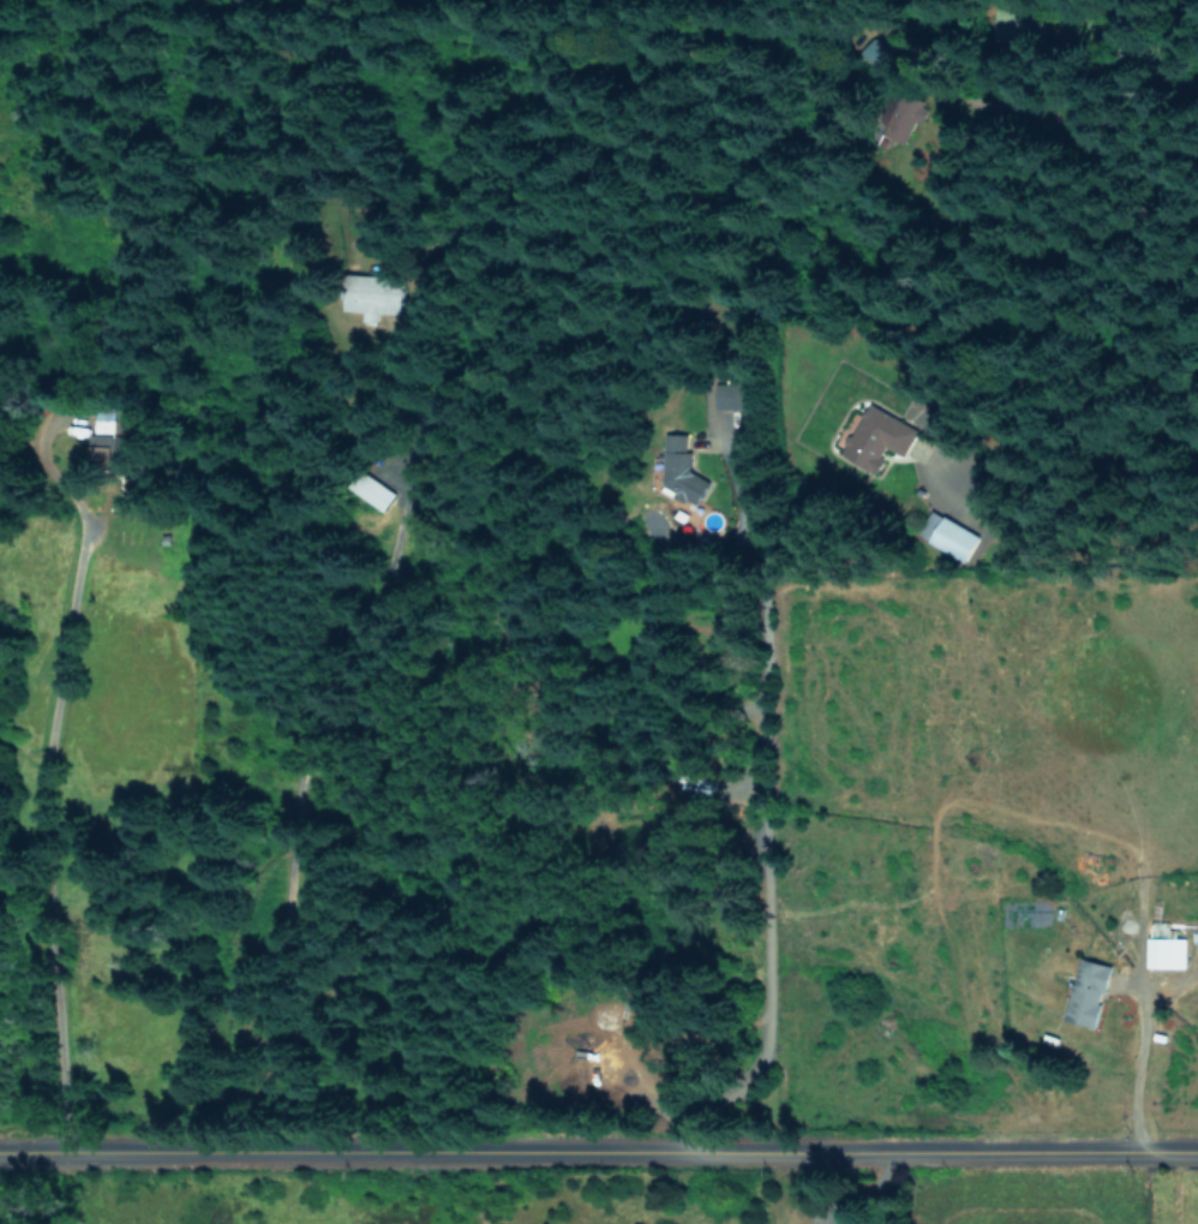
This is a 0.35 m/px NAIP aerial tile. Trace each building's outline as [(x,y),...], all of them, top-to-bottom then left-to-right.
[(378,313),(401,313),(401,278),(345,277),(345,310),(363,310),(363,321),(378,321),(378,313)] [(841,455),(875,472),(888,448),(904,456),(917,429),(868,403),(841,455)] [(91,434),(90,461),(112,462),(113,435),(91,434)] [(656,481),(695,506),(710,482),(687,467),(696,454),(679,443),(656,481)] [(395,493),(364,471),(352,488),(382,510),(395,493)] [(979,536),(932,508),(917,534),(964,562),(979,536)] [(1185,937),(1147,936),(1147,967),(1184,967),(1185,937)] [(1065,1019),(1095,1026),(1110,964),(1080,957),(1065,1019)]
